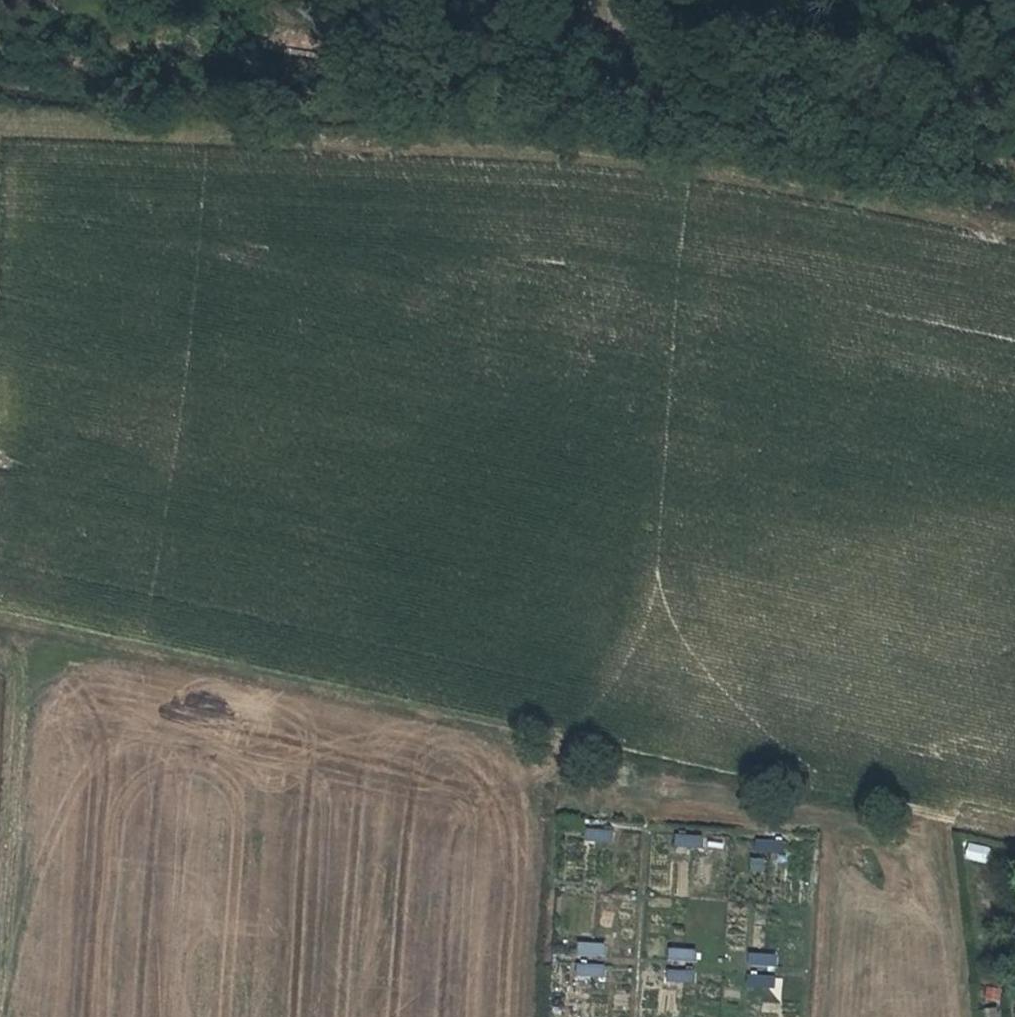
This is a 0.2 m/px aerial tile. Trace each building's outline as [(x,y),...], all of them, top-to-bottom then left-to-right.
[(617,843),(618,832),(591,829),(590,840),(617,843)] [(679,835),(678,848),(706,849),(707,835),(679,835)] [(759,839),(759,852),(786,853),(786,840),(759,839)] [(988,860),(990,849),(971,845),(969,856),(988,860)] [(609,963),(609,943),(582,942),(581,962),(609,963)] [(671,949),(670,983),(699,983),(699,949),(671,949)] [(751,973),(779,973),(779,955),(751,954),(751,973)] [(610,980),(611,966),(581,963),(579,977),(610,980)] [(751,974),(750,988),(779,990),(780,976),(751,974)]
